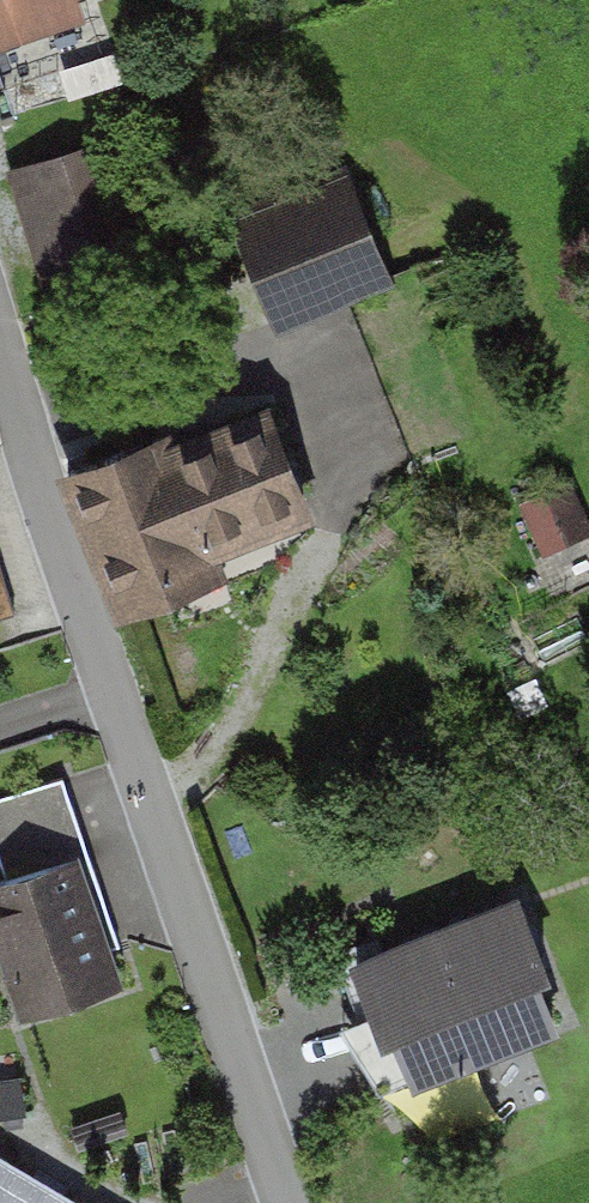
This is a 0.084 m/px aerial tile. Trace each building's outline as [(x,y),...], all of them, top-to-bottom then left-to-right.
[(80,28),(73,6),(92,0),(0,0),(0,54),(80,28)] [(104,141),(3,172),(35,274),(135,242),(104,141)] [(227,217),(272,339),(384,298),(338,175),(227,217)] [(259,406),(60,478),(114,627),(313,554),(259,406)] [(564,482),(517,507),(544,560),(588,536),(588,530),(564,482)] [(20,605),(0,534),(0,610),(20,605)] [(87,849),(0,877),(0,977),(18,1031),(134,992),(87,849)] [(522,903),(342,963),(388,1099),(568,1039),(522,903)] [(0,1161),(0,1202),(71,1202),(0,1161)]
